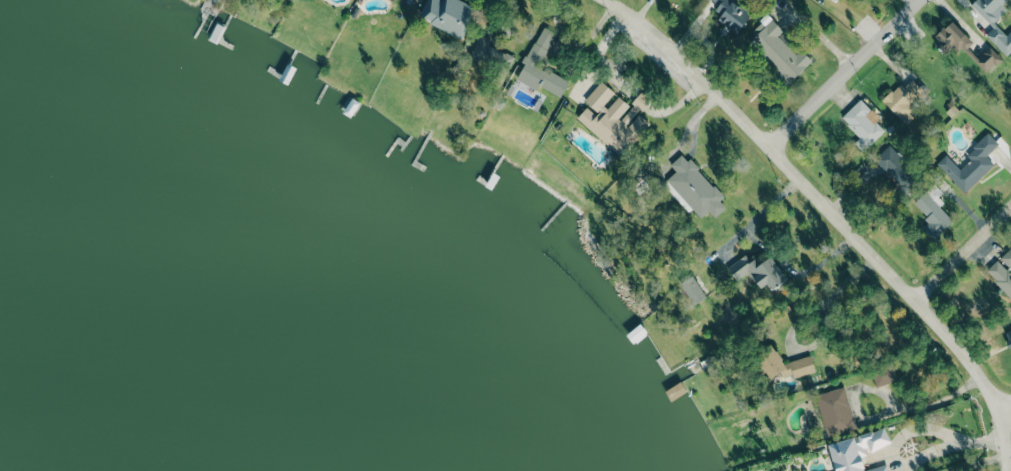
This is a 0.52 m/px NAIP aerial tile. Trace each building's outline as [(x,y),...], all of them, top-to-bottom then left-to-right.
[(418,18),(464,39),(477,8),(459,0),(427,0),(418,18)] [(751,15),(732,0),(720,0),(714,9),(721,15),(717,19),(737,34),(751,15)] [(986,35),(1006,56),(1010,51),(1010,31),(1006,36),(993,22),(1007,10),(1002,5),(1007,0),(976,0),(971,5),(993,28),(986,35)] [(973,41),(952,21),(932,42),(945,55),(954,45),(985,75),(1001,58),(989,47),(978,58),(967,47),(973,41)] [(555,33),(541,26),(516,80),(538,90),(539,87),(561,97),(569,81),(539,67),(555,33)] [(470,56),(506,74),(514,57),(488,45),(492,38),(481,33),(470,56)] [(882,100),(905,124),(915,115),(906,106),(923,91),(912,79),(904,86),(901,83),(882,100)] [(624,157),(649,123),(638,114),(629,126),(626,124),(638,108),(643,112),(651,100),(640,92),(630,106),(615,95),(616,93),(600,81),(584,103),(587,106),(576,121),(624,157)] [(860,138),(854,143),(862,152),(884,131),(875,121),(878,118),(860,99),(840,118),(860,138)] [(936,164),(964,193),(994,164),(986,156),(999,144),(988,133),(966,154),(970,159),(960,169),(946,155),(936,164)] [(875,158),(896,181),(911,168),(889,145),(875,158)] [(700,219),(709,211),(714,218),(726,208),(720,201),(723,198),(684,153),(670,164),(676,172),(667,179),(700,219)] [(923,228),(934,239),(953,221),(939,207),(946,200),(935,189),(916,207),(930,221),(923,228)] [(1010,248),(998,259),(985,271),(1010,299),(1010,250),(1010,248)] [(771,256),(762,262),(758,256),(750,261),(746,255),(727,268),(736,281),(749,272),(760,289),(767,284),(771,290),(787,280),(771,256)] [(705,299),(694,275),(681,281),(692,305),(705,299)] [(815,372),(810,356),(781,364),(777,348),(757,353),(764,380),(781,375),(782,378),(793,375),(793,378),(815,372)] [(897,381),(893,366),(871,372),(876,387),(897,381)] [(828,438),(857,428),(843,386),(814,396),(828,438)] [(887,464),(865,470),(860,453),(890,446),(886,429),(828,443),(835,470),(888,470),(887,464)]
